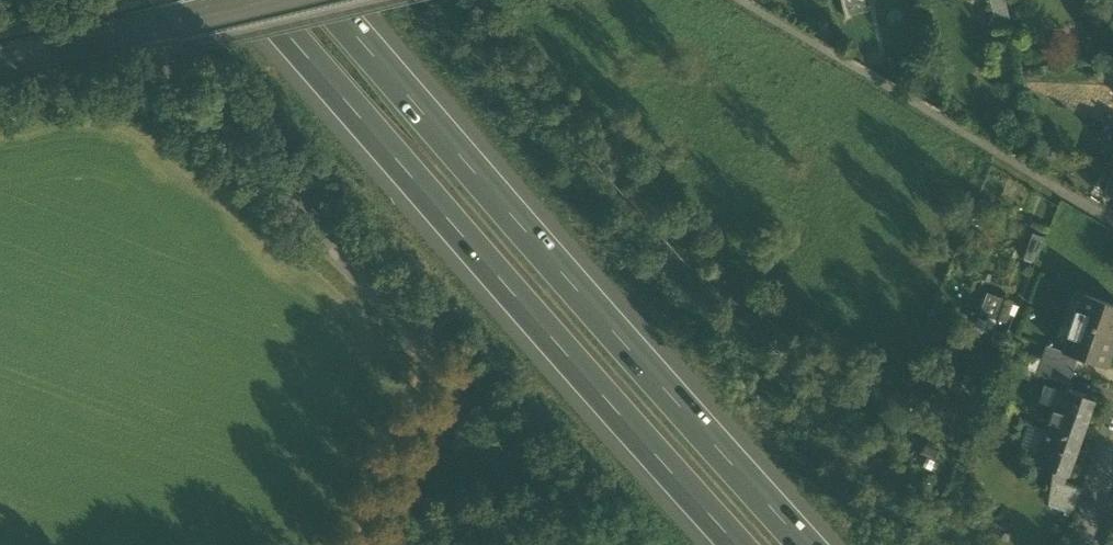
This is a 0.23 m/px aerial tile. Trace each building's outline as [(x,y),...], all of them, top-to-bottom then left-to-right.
[(1083,294),(1077,312),(1082,314),(1074,336),(1069,335),(1063,350),(1063,351),(1079,357),(1107,367),(1112,349),(1112,304),(1083,294)] [(1079,357),(1063,351),(1063,350),(1048,344),(1042,357),(1075,369),(1079,357)] [(1069,384),(1075,369),(1042,357),(1037,373),(1069,384)] [(1095,400),(1060,387),(1045,428),(1080,441),(1095,400)] [(1080,441),(1045,428),(1033,462),(1068,474),(1080,441)] [(1081,488),(1056,480),(1048,504),(1072,513),(1081,488)]
